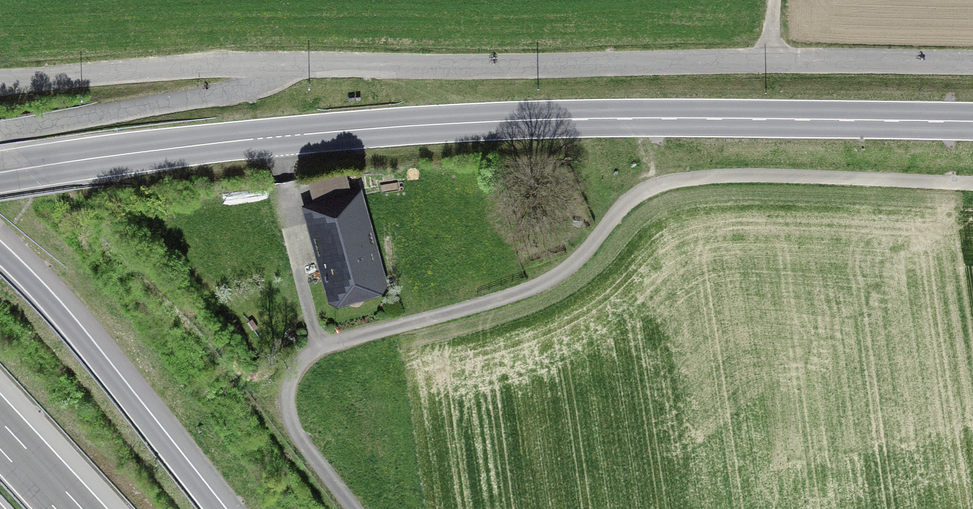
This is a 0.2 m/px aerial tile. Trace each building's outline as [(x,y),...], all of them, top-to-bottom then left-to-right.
[(354,163),(310,175),(317,198),(361,185),(354,163)] [(366,192),(310,208),(338,306),(393,291),(366,192)]
